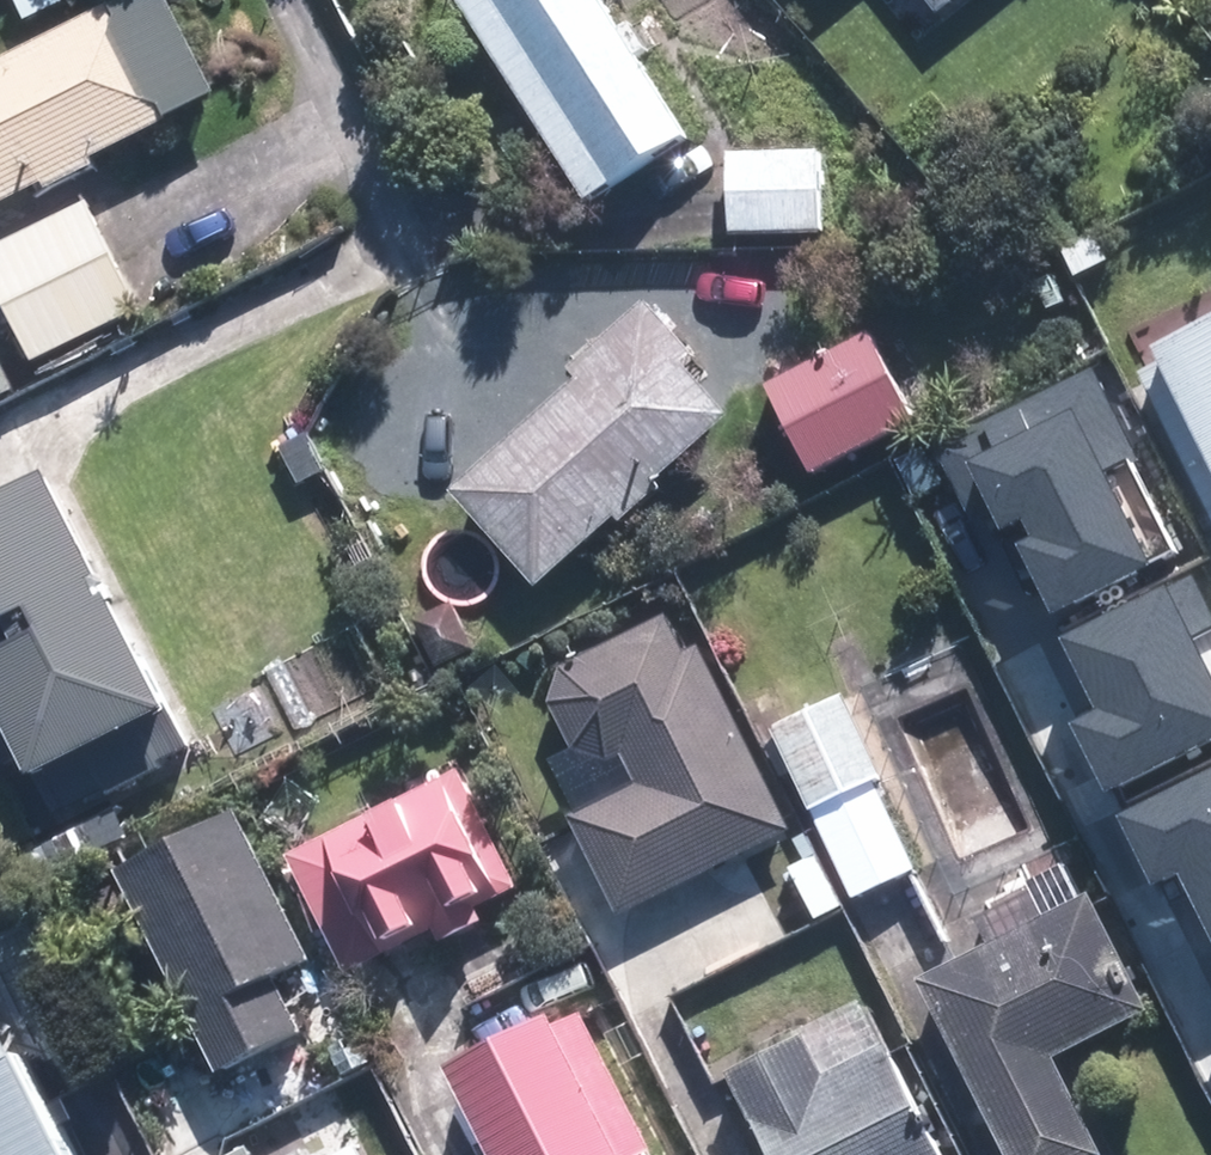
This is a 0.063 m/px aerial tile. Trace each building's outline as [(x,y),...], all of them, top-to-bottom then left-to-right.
[(179,0),(138,0),(0,63),(0,207),(53,183),(57,191),(106,169),(102,159),(227,103),(179,0)] [(72,0),(21,0),(33,23),(74,3),(72,0)] [(605,0),(467,0),(592,204),(693,143),(605,0)] [(828,151),(736,153),(738,235),(831,232),(828,151)] [(0,252),(0,279),(43,362),(150,307),(96,203),(0,252)] [(631,523),(743,416),(694,364),(707,353),(655,298),(577,372),(585,380),(465,494),(553,587),(626,518),(631,523)] [(1166,348),(1175,367),(1153,377),(1210,498),(1210,327),(1166,348)] [(928,424),(881,335),(776,390),(823,480),(928,424)] [(1132,452),(1088,367),(934,447),(988,551),(1013,538),(1052,614),(1149,564),(1099,468),(1132,452)] [(32,473),(0,490),(0,727),(46,815),(176,747),(32,473)] [(1189,577),(1062,642),(1098,712),(1072,725),(1107,792),(1210,739),(1210,684),(1186,635),(1210,622),(1210,620),(1189,577)] [(804,832),(713,646),(695,655),(677,617),(574,667),(560,699),(580,748),(621,765),(634,759),(647,785),(579,817),(628,917),(804,832)] [(853,694),(781,727),(819,810),(891,777),(853,694)] [(472,767),(295,854),(356,976),(446,932),(452,944),(494,924),(488,911),(533,889),(472,767)] [(1120,817),(1153,881),(1176,870),(1210,939),(1210,771),(1120,817)] [(828,815),(861,896),(927,870),(893,788),(828,815)] [(226,811),(114,867),(215,1068),(293,1029),(267,978),(302,961),(226,811)] [(1066,1056),(1158,1012),(1102,897),(928,980),(1012,1154),(1114,1154),(1066,1056)] [(723,1073),(763,1154),(935,1154),(863,1006),(723,1073)] [(591,1015),(574,1024),(569,1015),(467,1068),(512,1154),(657,1154),(663,1152),(591,1015)] [(26,1065),(17,1069),(0,1034),(0,1154),(70,1154),(26,1065)]
